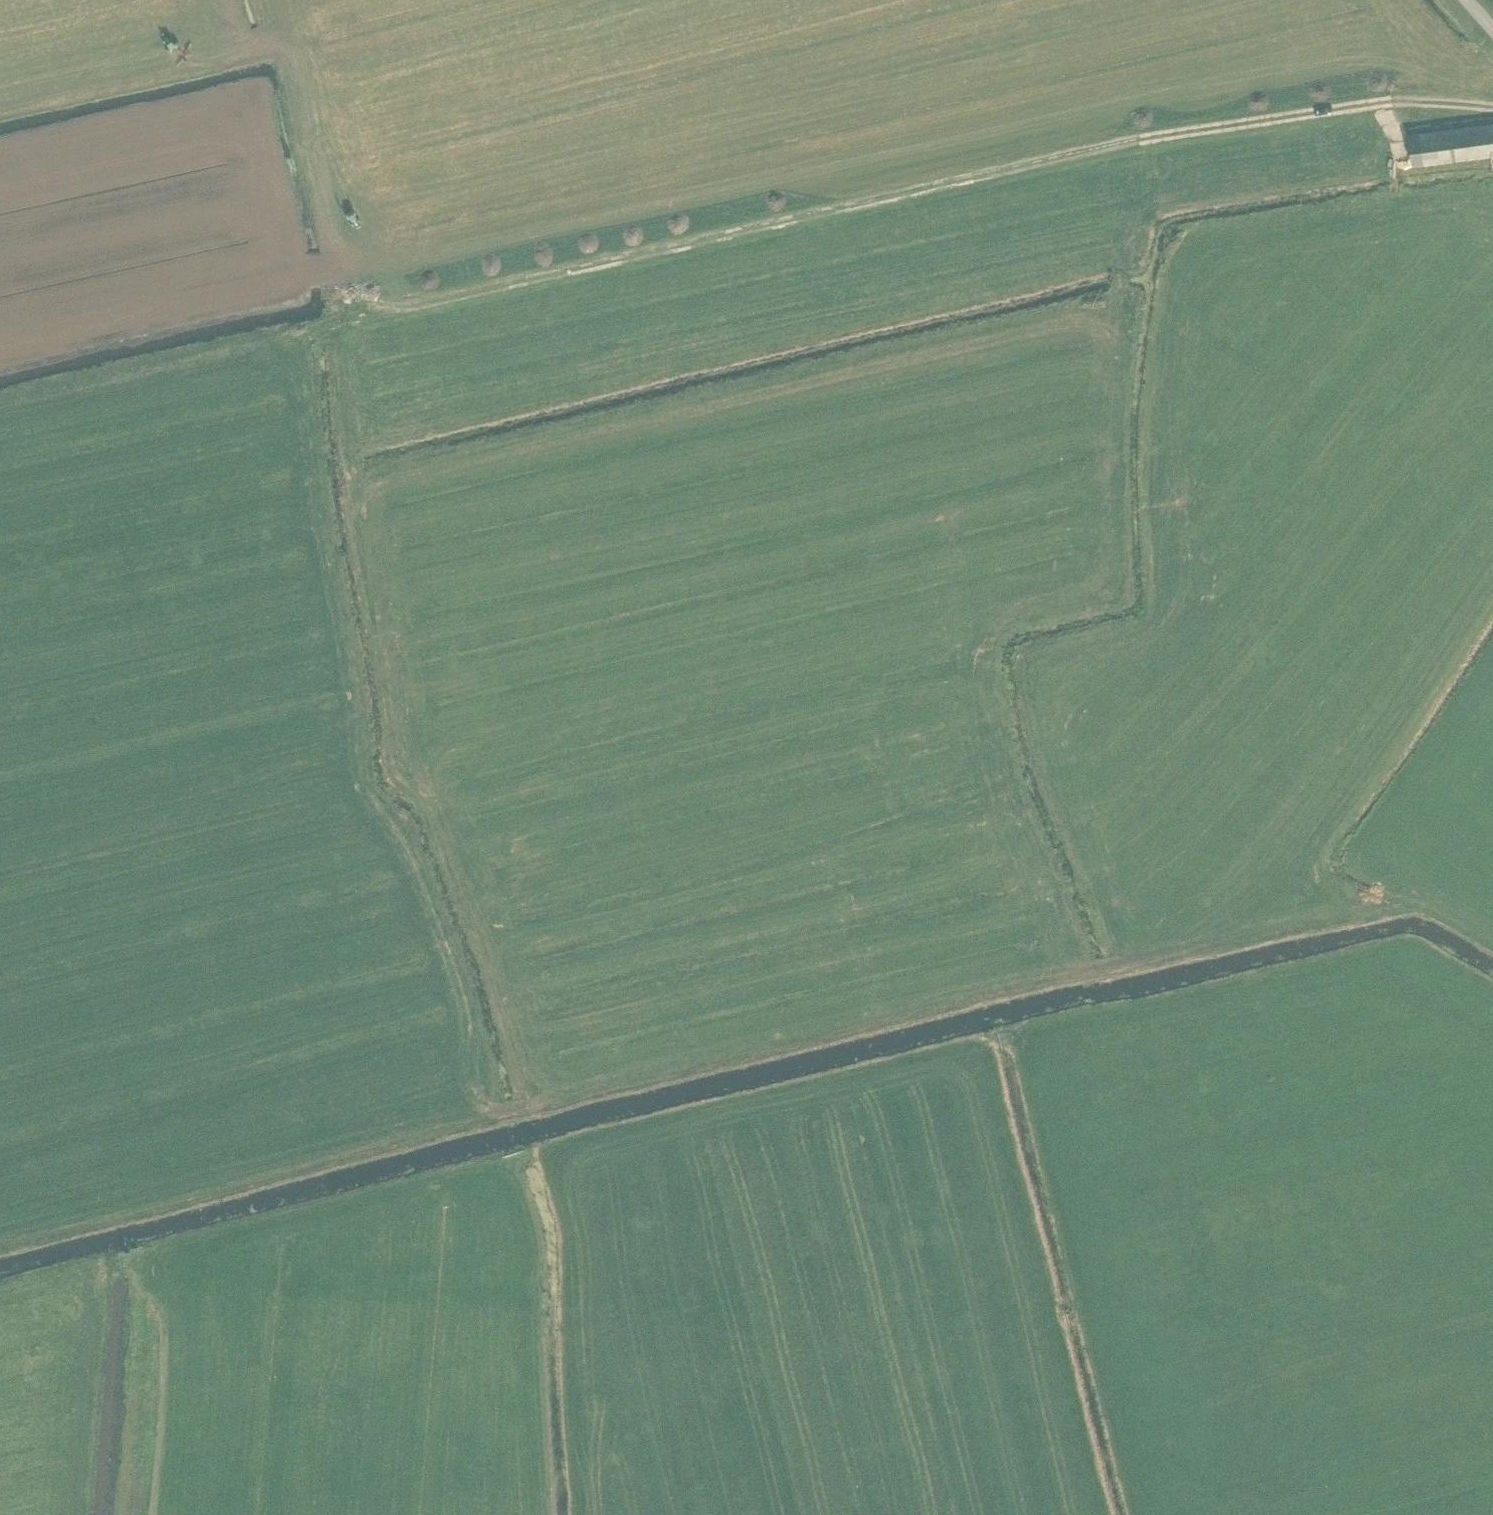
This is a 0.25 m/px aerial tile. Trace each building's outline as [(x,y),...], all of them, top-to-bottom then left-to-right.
[(1408,133),(1412,165),(1491,155),(1492,167),(1492,122),(1408,133)]
